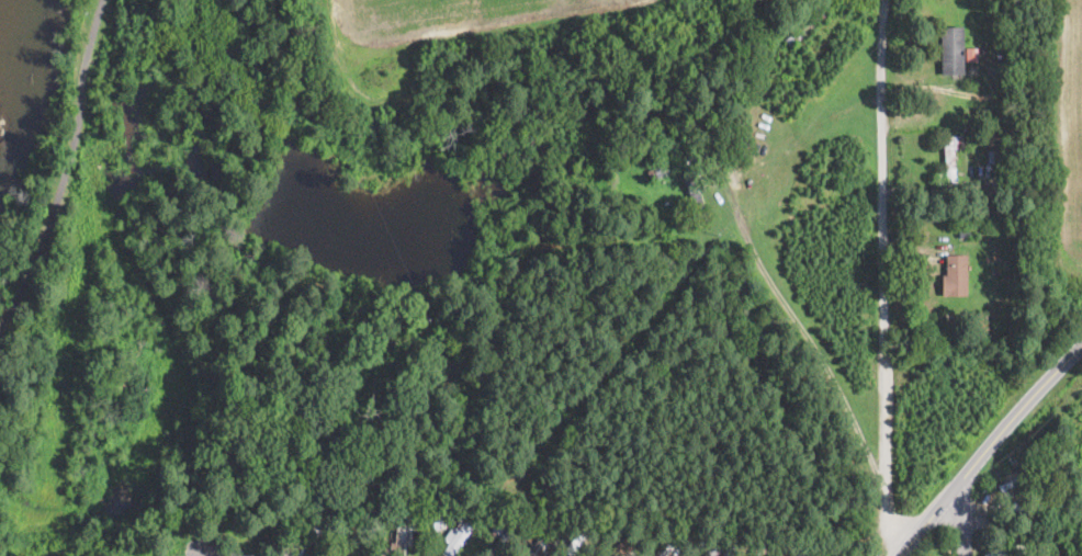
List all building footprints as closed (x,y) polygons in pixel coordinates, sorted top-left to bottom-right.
[(948,76),(942,76),(940,27),(963,27),(965,75),(948,76)] [(978,63),(967,63),(967,49),(979,48),(980,63),(978,63)] [(992,116),(992,121),(976,121),(976,109),(992,109),(992,116)] [(957,183),(947,183),(944,137),(963,135),(963,148),(955,149),(957,183)] [(652,149),(642,156),(635,146),(644,139),(647,138),(654,148),(652,149)] [(993,164),(989,164),(989,151),(1003,151),(1004,164),(993,164)] [(667,175),(661,179),(660,178),(652,181),(647,172),(653,169),(653,168),(662,163),(667,175)] [(710,223),(701,226),(683,175),(688,173),(692,172),(710,223)] [(976,245),(976,248),(967,248),(967,246),(967,239),(976,240),(976,245)] [(947,297),(943,297),(943,275),(946,275),(946,257),(968,256),(968,296),(947,297)] [(1007,295),(1006,295),(1005,282),(1019,281),(1021,293),(1007,295)] [(1075,455),(1081,474),(1081,477),(1078,479),(1069,457),(1075,455)] [(1005,499),(1004,489),(1015,489),(1015,498),(1005,499)] [(314,544),(312,547),(304,543),(325,508),(328,503),(336,508),(314,544)] [(469,509),(461,521),(455,517),(463,506),(469,509)] [(406,546),(405,555),(395,555),(396,549),(392,549),(392,545),(392,543),(396,544),(401,510),(410,511),(409,517),(417,518),(415,531),(408,530),(407,532),(412,532),(410,546),(406,546)] [(440,529),(440,531),(430,527),(433,513),(443,517),(440,529)] [(477,522),(452,555),(445,555),(442,554),(450,542),(446,538),(453,526),(458,530),(469,515),(477,522)] [(1079,526),(1081,523),(1081,540),(1063,525),(1069,519),(1079,526)] [(519,526),(504,555),(492,555),(510,521),(519,526)] [(559,529),(538,555),(527,555),(552,524),(559,529)] [(588,537),(575,555),(563,555),(579,531),(588,537)] [(634,541),(621,555),(609,555),(627,535),(634,541)] [(678,544),(668,555),(655,555),(670,537),(678,544)] [(722,545),(716,555),(705,555),(714,541),(722,545)] [(768,546),(762,555),(751,555),(760,542),(768,546)] [(856,548),(851,555),(840,555),(845,548),(848,544),(856,548)]
